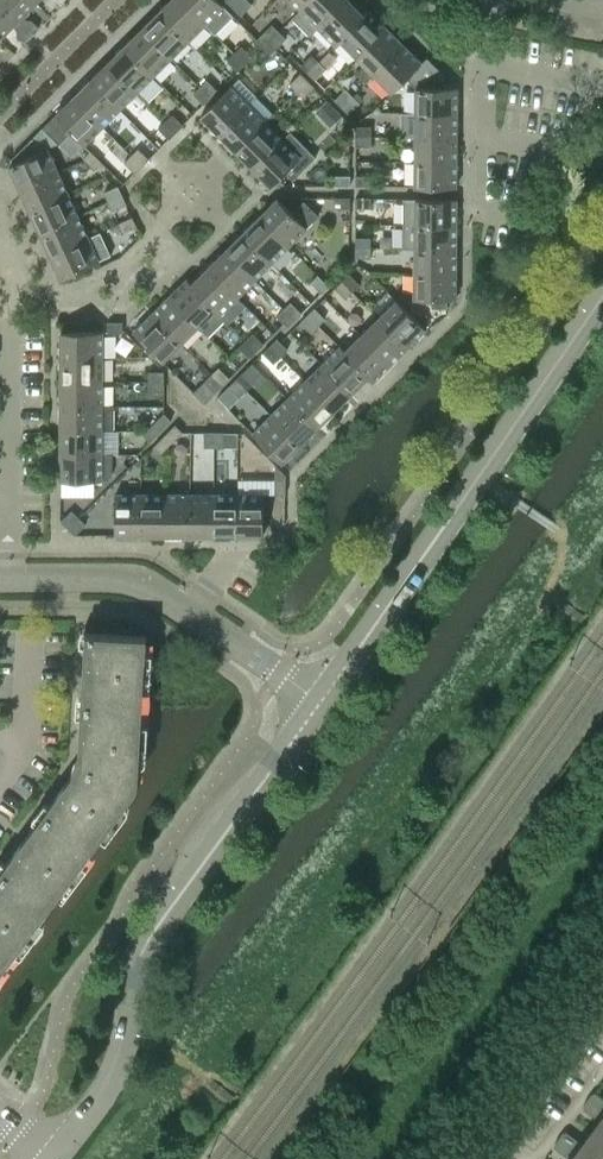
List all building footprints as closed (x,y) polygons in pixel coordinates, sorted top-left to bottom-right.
[(31,34),(38,27),(31,20),(27,19),(23,16),(36,2),(34,0),(0,0),(0,3),(31,34)] [(205,24),(181,0),(170,0),(159,12),(188,41),(205,24)] [(205,24),(215,34),(233,16),(217,0),(181,0),(205,24)] [(234,8),(242,0),(228,0),(227,1),(234,8)] [(241,15),(252,4),(247,0),(242,0),(234,8),(241,15)] [(309,0),(291,0),(300,9),(309,0)] [(317,26),(344,0),(309,0),(300,9),(292,18),(310,36),(318,27),(317,26)] [(317,26),(318,27),(335,45),(340,40),(339,39),(364,15),(363,14),(349,0),(344,0),(317,26)] [(31,34),(0,3),(0,38),(13,26),(16,30),(17,34),(24,41),(31,34)] [(356,56),(386,27),(368,9),(363,14),(364,15),(339,39),(340,40),(356,56)] [(171,58),(188,41),(159,12),(141,29),(171,58)] [(268,42),(278,32),(271,25),(261,35),(268,42)] [(366,81),(374,74),(403,45),(386,27),(356,56),(364,64),(356,72),(366,81)] [(153,75),(171,58),(141,29),(124,46),(153,75)] [(275,49),(276,49),(286,39),(278,32),(268,42),(275,49)] [(275,49),(268,42),(261,35),(255,41),(269,55),(275,49)] [(403,45),(374,74),(392,92),(406,77),(421,63),(403,45)] [(136,92),(153,75),(124,46),(107,63),(136,92)] [(245,64),(252,57),(241,46),(234,53),(245,64)] [(245,64),(234,53),(227,60),(238,71),(245,64)] [(300,65),(302,67),(307,72),(318,62),(311,55),(300,65)] [(415,113),(457,113),(457,87),(444,87),(444,75),(426,57),(421,63),(406,77),(415,87),(415,113)] [(307,72),(314,79),(325,69),(318,62),(307,72)] [(119,109),(136,92),(107,63),(90,80),(119,109)] [(296,91),(307,80),(300,73),(289,84),(296,91)] [(200,116),(219,134),(256,96),(238,78),(200,116)] [(73,97),(102,127),(119,109),(90,80),(73,97)] [(200,87),(210,98),(218,91),(207,80),(200,87)] [(307,80),(296,91),(303,97),(314,87),(307,80)] [(210,98),(200,87),(193,94),(203,105),(210,98)] [(341,106),(352,96),(345,89),(334,99),(341,106)] [(236,151),(265,122),(273,113),(256,96),(219,134),(236,151)] [(359,103),(352,96),(341,106),(348,113),(359,103)] [(84,145),(102,127),(73,97),(55,115),(71,132),(84,145)] [(457,113),(415,113),(415,137),(456,137),(457,113)] [(165,121),(176,132),(183,125),(172,114),(165,121)] [(42,128),(49,135),(59,144),(71,132),(55,115),(42,128)] [(176,132),(165,121),(158,128),(169,139),(176,132)] [(253,168),(282,139),(265,122),(236,151),(253,168)] [(356,136),(371,136),(371,126),(356,126),(356,136)] [(44,149),(40,145),(49,135),(42,128),(12,158),(14,163),(9,165),(20,189),(58,171),(47,148),(44,149)] [(356,136),(356,146),(371,146),(371,136),(356,136)] [(456,137),(415,137),(415,161),(456,161),(456,137)] [(282,139),(253,168),(271,186),(300,157),(282,139)] [(138,148),(131,155),(142,166),(149,159),(138,148)] [(94,170),(102,162),(91,152),(84,159),(94,170)] [(124,162),(134,173),(142,166),(131,155),(124,162)] [(456,161),(415,161),(415,187),(456,187),(456,161)] [(30,211),(68,193),(58,171),(20,189),(30,211)] [(350,186),(350,176),(335,175),(335,186),(350,186)] [(355,186),(370,186),(370,176),(355,176),(355,186)] [(104,192),(108,201),(122,195),(118,186),(104,192)] [(41,233),(78,215),(68,193),(30,211),(41,233)] [(126,204),(123,198),(122,195),(108,201),(112,210),(126,204)] [(318,215),(301,198),(289,210),(277,198),(259,216),(288,245),(318,215)] [(350,198),(334,198),(334,208),(349,208),(350,198)] [(370,208),(370,198),(355,198),(355,208),(370,208)] [(456,225),(456,199),(403,198),(403,224),(456,225)] [(51,255),(88,237),(78,215),(41,233),(51,255)] [(259,216),(242,233),(271,262),(288,245),(259,216)] [(123,234),(123,232),(136,226),(132,217),(113,226),(118,237),(123,234)] [(415,248),(456,249),(456,225),(403,224),(403,248),(415,248)] [(242,233),(225,250),(254,280),(271,262),(242,233)] [(88,237),(51,255),(61,278),(99,261),(88,237)] [(355,247),(370,248),(370,238),(355,238),(355,247)] [(370,257),(370,248),(355,247),(355,257),(370,257)] [(456,249),(415,248),(414,272),(456,273),(456,249)] [(225,250),(208,267),(237,297),(237,296),(254,280),(225,250)] [(246,305),(237,296),(237,297),(208,267),(192,283),(191,284),(215,309),(214,310),(219,315),(220,314),(224,318),(224,319),(228,323),(246,305)] [(456,273),(414,272),(414,298),(431,299),(431,308),(446,308),(446,298),(456,299),(456,273)] [(359,284),(349,273),(342,280),(352,291),(359,284)] [(311,281),(322,292),(329,285),(318,274),(311,281)] [(215,309),(191,284),(192,283),(187,278),(169,296),(198,326),(198,325),(208,335),(224,319),(224,318),(220,314),(219,315),(214,310),(215,309)] [(345,298),(352,291),(342,280),(335,287),(345,298)] [(169,296),(151,314),(180,343),(198,326),(169,296)] [(378,318),(407,347),(426,329),(397,299),(378,318)] [(294,319),(301,312),(291,302),(283,309),(294,319)] [(325,318),(314,307),(307,314),(317,325),(325,318)] [(287,327),(294,319),(283,309),(276,316),(287,327)] [(133,332),(162,361),(180,343),(151,314),(133,332)] [(310,332),(317,325),(307,314),(300,321),(310,332)] [(361,335),(390,364),(407,347),(378,318),(361,335)] [(122,322),(107,322),(107,332),(122,332),(122,322)] [(61,357),(102,357),(102,332),(61,331),(61,357)] [(253,333),(246,340),(256,351),(263,344),(253,333)] [(390,364),(361,335),(345,351),(344,352),(368,376),(367,377),(372,382),(390,364)] [(270,346),(281,356),(288,350),(277,339),(270,346)] [(256,351),(246,340),(239,347),(249,358),(256,351)] [(270,346),(263,352),(274,363),(281,356),(270,346)] [(351,393),(367,377),(368,376),(344,352),(345,351),(340,346),(322,364),(351,393)] [(102,357),(61,357),(61,381),(102,382),(102,357)] [(305,381),(334,410),(351,393),(322,364),(305,381)] [(222,385),(229,378),(218,367),(211,374),(222,385)] [(149,382),(153,382),(164,382),(164,372),(149,372),(149,382)] [(235,380),(246,390),(253,384),(243,373),(235,380)] [(222,385),(211,374),(204,381),(215,392),(222,385)] [(235,380),(228,387),(239,398),(246,390),(235,380)] [(102,382),(61,381),(61,406),(102,406),(102,405),(102,382)] [(288,398),(317,427),(334,410),(305,381),(288,398)] [(164,382),(153,382),(149,382),(149,392),(164,392),(164,382)] [(271,415),(300,444),(317,427),(288,398),(271,415)] [(102,429),(114,429),(114,405),(102,405),(102,406),(61,406),(61,430),(102,430),(102,429)] [(160,431),(171,420),(164,413),(153,424),(160,431)] [(252,433),(281,462),(300,444),(271,415),(252,433)] [(150,442),(160,431),(153,424),(143,434),(150,442)] [(164,435),(171,442),(182,432),(175,425),(164,435)] [(102,430),(61,430),(60,454),(102,454),(102,430)] [(214,447),(214,432),(204,432),(204,447),(214,447)] [(214,432),(214,447),(224,447),(224,432),(214,432)] [(161,453),(165,449),(171,442),(164,435),(154,446),(161,453)] [(102,454),(60,454),(60,480),(102,480),(102,454)] [(275,494),(285,495),(286,479),(275,479),(275,494)] [(141,535),(141,494),(115,494),(115,535),(141,535)] [(165,535),(165,494),(141,494),(141,535),(165,535)] [(189,535),(189,494),(165,494),(165,535),(189,535)] [(213,535),(213,494),(189,494),(189,535),(213,535)] [(238,535),(238,494),(213,494),(213,535),(238,535)] [(238,494),(238,535),(263,535),(263,494),(238,494)] [(68,528),(78,517),(71,510),(60,521),(68,528)] [(78,517),(68,528),(75,535),(85,524),(78,517)] [(20,946),(18,945),(33,924),(35,925),(62,889),(60,888),(76,867),(78,868),(105,831),(103,829),(131,793),(132,790),(134,787),(135,784),(136,780),(136,777),(139,731),(141,731),(143,707),(143,697),(144,686),(141,686),(143,658),(145,658),(146,636),(103,634),(87,633),(86,633),(80,742),(79,756),(85,757),(85,767),(78,775),(74,772),(65,783),(0,871),(0,973),(20,946)] [(596,1105),(602,1097),(595,1092),(590,1094),(587,1098),(596,1105)] [(590,1113),(596,1105),(587,1098),(583,1103),(583,1108),(590,1113)] [(590,1113),(597,1119),(602,1117),(602,1116),(602,1110),(596,1105),(590,1113)] [(602,1141),(602,1124),(595,1135),(602,1141)] [(567,1144),(573,1136),(566,1131),(561,1133),(558,1137),(567,1144)] [(595,1135),(580,1154),(587,1158),(602,1158),(602,1141),(595,1135)] [(573,1136),(567,1144),(577,1151),(580,1147),(580,1142),(573,1136)] [(561,1152),(567,1144),(558,1137),(554,1142),(554,1147),(561,1152)] [(567,1144),(561,1152),(568,1158),(573,1156),(577,1151),(567,1144)]
